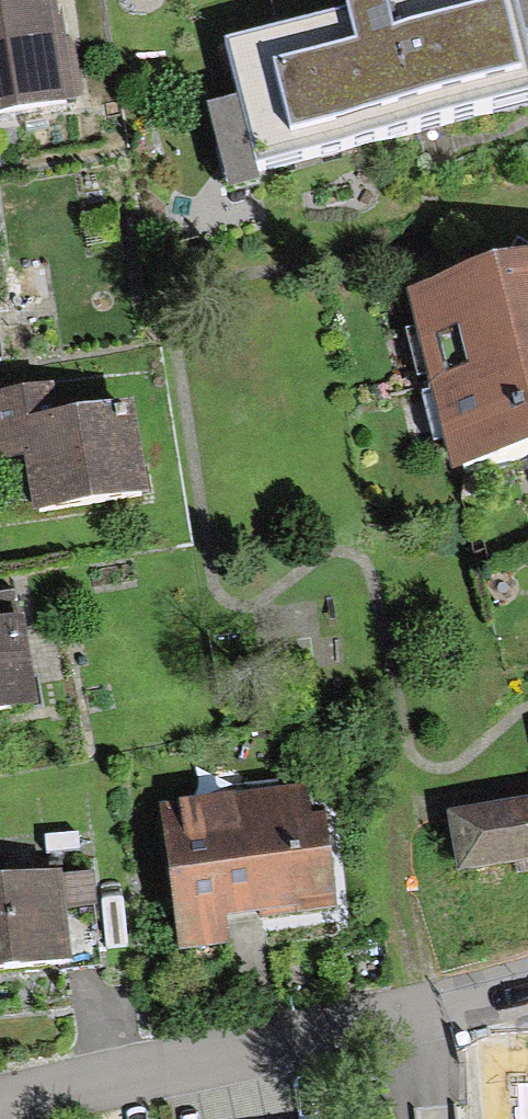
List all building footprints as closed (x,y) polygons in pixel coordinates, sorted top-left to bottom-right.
[(77,108),(76,100),(82,99),(72,39),(64,40),(57,0),(0,0),(0,120),(77,108)] [(224,46),(238,102),(256,172),(527,104),(527,59),(524,43),(514,0),(409,0),(363,11),(224,46)] [(524,43),(527,42),(527,0),(514,0),(524,43)] [(256,172),(238,102),(207,110),(229,196),(260,188),(256,172)] [(407,298),(452,473),(527,453),(527,267),(407,298)] [(23,462),(32,519),(149,501),(134,408),(61,419),(56,387),(0,396),(0,465),(23,462)] [(0,623),(0,717),(39,710),(23,620),(0,623)] [(321,785),(159,807),(179,955),(231,948),(227,923),(257,919),(258,924),(338,913),(321,785)] [(447,816),(457,878),(527,866),(527,803),(447,816)] [(20,881),(17,852),(0,854),(0,883),(20,881)] [(0,883),(0,977),(68,971),(63,912),(96,909),(94,878),(63,881),(63,878),(20,881),(0,883)] [(470,1096),(471,1118),(502,1118),(501,1094),(470,1096)]
